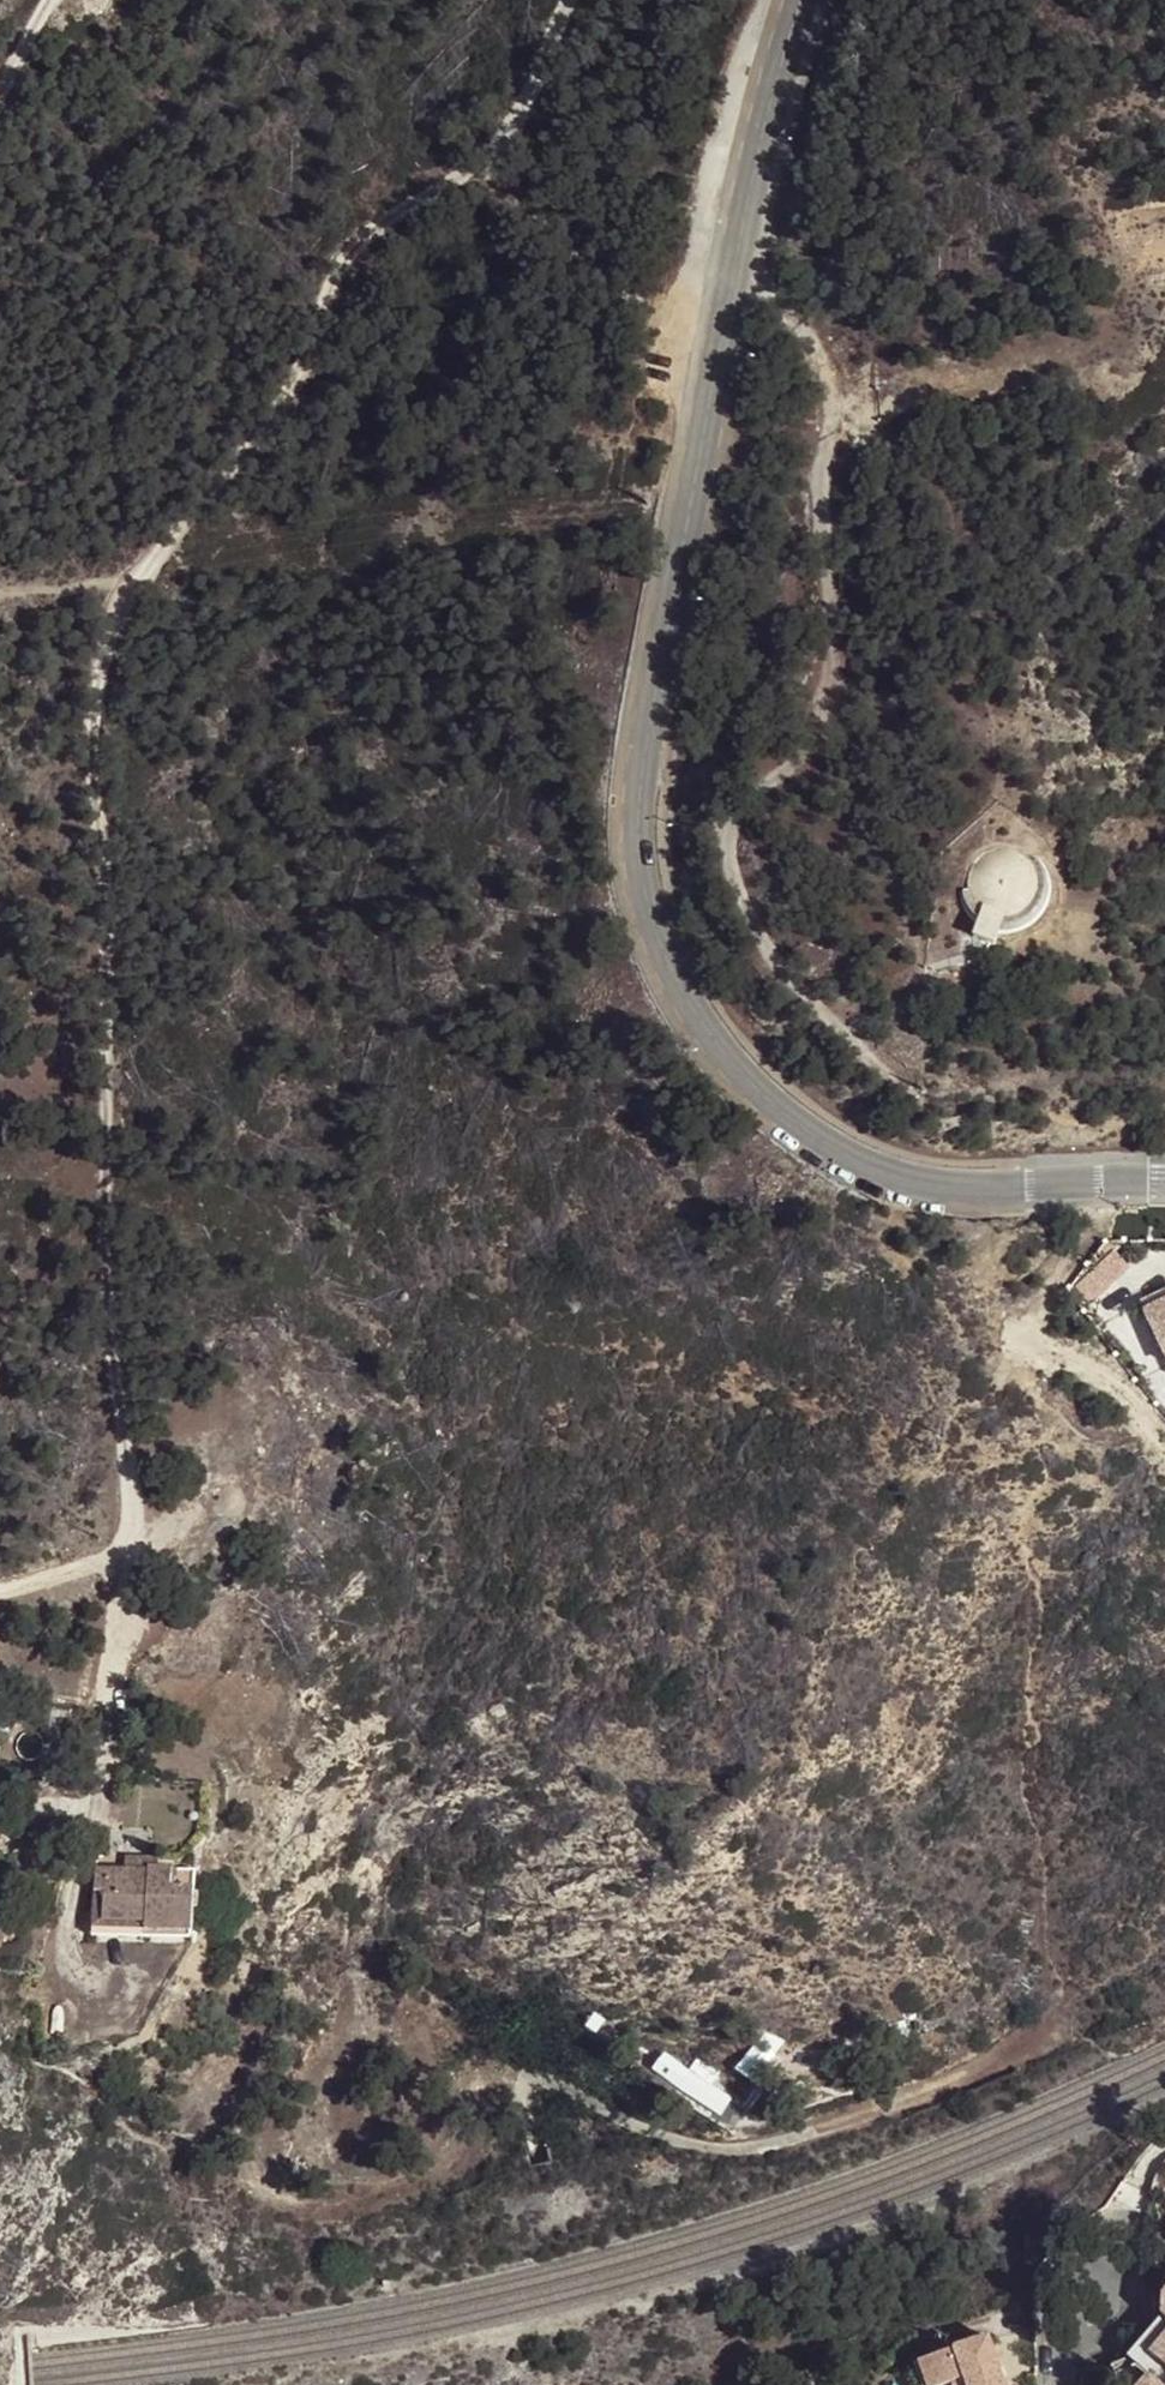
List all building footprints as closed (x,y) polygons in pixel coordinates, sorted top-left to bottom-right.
[(994,945),(1000,928),(1007,928),(1012,928),(1018,927),(1023,925),(1027,922),(1031,919),(1035,916),(1039,912),(1041,907),(1043,903),(1045,897),(1047,893),(1047,887),(1046,882),(1045,877),(1044,872),(1041,867),(1039,863),(1036,858),(1032,855),(1027,852),(1023,849),(1018,847),(1013,846),(1008,845),(1003,845),(998,846),(992,847),(987,849),(983,852),(978,854),(975,858),(971,862),(968,867),(966,872),(965,876),(963,882),(963,886),(964,892),(964,897),(966,902),(968,907),(971,911),(974,915),(980,920),(974,937),(994,945)] [(1129,1266),(1114,1250),(1076,1284),(1091,1301),(1129,1266)] [(1144,1311),(1164,1354),(1164,1301),(1144,1311)] [(149,1868),(156,1868),(156,1858),(126,1857),(125,1870),(148,1871),(149,1868)] [(145,1932),(193,1934),(195,1889),(172,1889),(173,1869),(156,1868),(149,1868),(148,1871),(125,1870),(96,1869),(95,1891),(105,1891),(103,1921),(145,1924),(145,1932)] [(195,1870),(173,1869),(172,1889),(195,1889),(195,1870)] [(105,1891),(95,1891),(93,1929),(145,1932),(145,1924),(103,1921),(105,1891)] [(757,2043),(738,2070),(750,2078),(768,2052),(757,2043)] [(656,2071),(715,2113),(726,2098),(708,2086),(688,2073),(666,2057),(656,2071)] [(697,2060),(688,2073),(708,2086),(717,2074),(697,2060)] [(1164,2361),(1164,2325),(1147,2345),(1164,2361)] [(926,2384),(945,2384),(964,2378),(966,2384),(1005,2384),(988,2337),(918,2362),(926,2384)] [(918,2362),(913,2363),(920,2384),(926,2384),(918,2362)] [(1149,2371),(1136,2384),(1164,2384),(1149,2371)]
